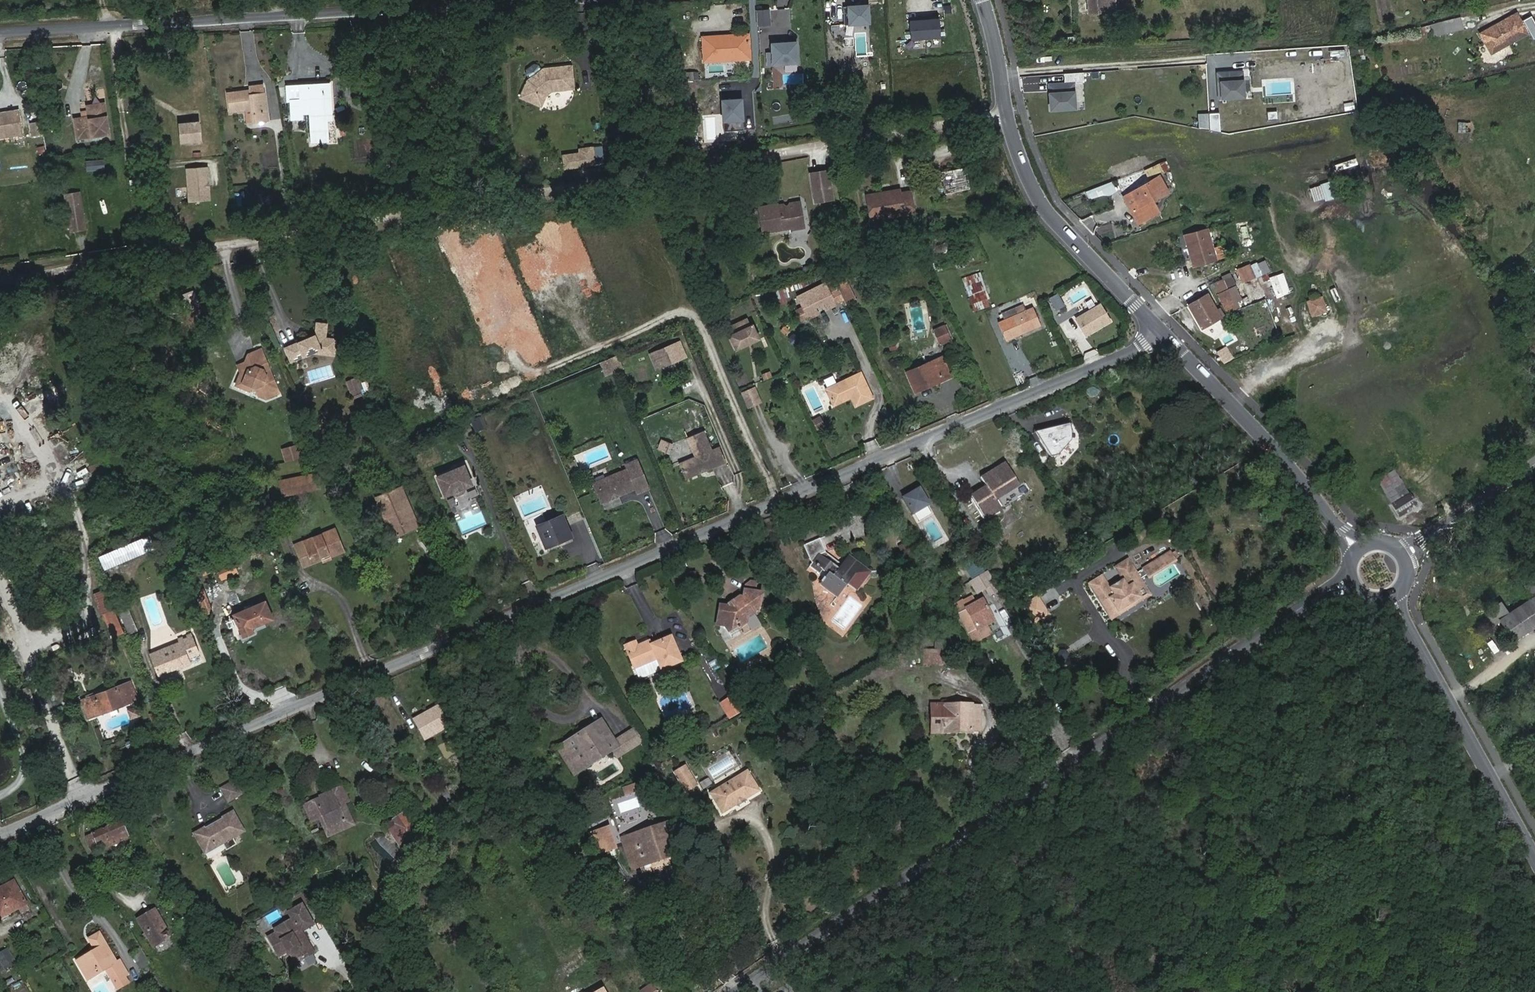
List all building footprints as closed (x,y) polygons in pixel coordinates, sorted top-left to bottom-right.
[(1085,16),(1112,13),(1111,0),(1084,0),(1085,16)] [(865,4),(840,6),(842,25),(867,23),(865,4)] [(1516,13),(1482,32),(1487,41),(1491,39),(1495,48),(1526,31),(1516,13)] [(938,17),(909,19),(910,38),(940,35),(938,17)] [(1432,32),(1433,37),(1462,30),(1460,19),(1430,26),(1432,32)] [(704,41),(703,36),(692,37),(694,60),(739,58),(737,34),(720,35),(720,40),(704,41)] [(1491,39),(1487,41),(1487,59),(1495,48),(1491,39)] [(795,42),(768,43),(770,68),(797,66),(795,42)] [(551,90),(573,88),(570,65),(542,68),(526,80),(519,96),(541,106),(545,94),(551,90)] [(1240,70),(1218,72),(1220,96),(1242,95),(1240,70)] [(788,79),(778,80),(779,105),(790,105),(788,79)] [(1074,81),(1045,84),(1048,113),(1077,109),(1074,81)] [(243,91),(223,94),(226,112),(247,110),(250,126),(263,123),(258,84),(242,86),(243,91)] [(305,113),(306,123),(307,140),(320,140),(319,119),(326,118),(327,118),(326,112),(324,85),(282,88),(283,103),(287,102),(288,120),(298,119),(298,114),(305,113)] [(689,99),(675,102),(679,118),(692,115),(689,99)] [(740,99),(718,101),(721,124),(743,122),(740,99)] [(1352,101),(1342,103),(1343,111),(1353,110),(1352,101)] [(81,124),(80,120),(72,121),(76,142),(107,137),(102,105),(85,108),(87,119),(87,123),(81,124)] [(20,133),(16,109),(0,111),(0,136),(20,133)] [(1210,128),(1219,128),(1218,112),(1209,112),(1210,128)] [(37,132),(34,114),(24,115),(26,134),(37,132)] [(196,120),(176,123),(178,143),(198,140),(196,120)] [(694,127),(684,129),(689,150),(698,148),(694,127)] [(595,165),(592,146),(580,148),(581,154),(565,156),(566,168),(595,165)] [(87,171),(106,168),(105,158),(86,160),(87,171)] [(1158,162),(1161,171),(1168,169),(1166,160),(1158,162)] [(1155,164),(1139,170),(1142,178),(1158,172),(1155,164)] [(208,166),(185,167),(187,199),(209,199),(208,166)] [(963,167),(942,171),(944,190),(967,187),(963,167)] [(828,170),(811,173),(816,200),(834,197),(828,170)] [(1152,178),(1126,193),(1135,208),(1126,213),(1131,223),(1151,212),(1146,201),(1160,192),(1152,178)] [(131,190),(138,189),(136,179),(129,180),(131,190)] [(1112,194),(1108,182),(1081,192),(1084,200),(1098,196),(1106,196),(1112,194)] [(1307,188),(1311,201),(1323,198),(1318,185),(1307,188)] [(869,221),(900,215),(902,215),(903,218),(914,216),(908,189),(897,192),(896,188),(864,194),(869,221)] [(1135,208),(1126,193),(1117,198),(1126,213),(1135,208)] [(76,195),(63,197),(66,214),(67,225),(71,225),(80,223),(76,195)] [(594,203),(582,206),(585,217),(597,214),(594,203)] [(776,204),(759,208),(763,232),(793,227),(794,225),(803,223),(799,204),(783,207),(781,210),(778,210),(776,204)] [(1185,243),(1207,234),(1205,228),(1183,233),(1185,243)] [(1213,261),(1207,234),(1185,243),(1190,266),(1213,261)] [(971,249),(960,254),(965,265),(976,260),(971,249)] [(1259,274),(1268,272),(1264,260),(1256,262),(1259,274)] [(1245,267),(1231,273),(1239,288),(1256,279),(1251,268),(1246,270),(1245,267)] [(977,269),(960,274),(973,310),(988,305),(986,298),(988,298),(977,269)] [(1273,297),(1289,293),(1283,272),(1267,276),(1273,297)] [(1030,298),(1042,291),(1034,277),(1022,284),(1030,298)] [(1227,280),(1219,284),(1224,293),(1216,298),(1224,314),(1236,307),(1234,303),(1238,301),(1227,280)] [(824,283),(797,297),(802,307),(807,317),(808,318),(818,313),(814,306),(823,302),(822,299),(830,295),(824,283)] [(1224,293),(1219,284),(1210,289),(1216,298),(1224,293)] [(1057,291),(1052,295),(1058,305),(1063,301),(1057,291)] [(1187,306),(1200,328),(1222,315),(1217,307),(1214,309),(1205,295),(1187,306)] [(1320,295),(1304,300),(1309,317),(1326,312),(1320,295)] [(1099,303),(1075,317),(1085,334),(1108,321),(1099,303)] [(1018,312),(996,322),(1004,340),(1041,322),(1033,304),(1026,308),(1024,304),(1016,308),(1018,312)] [(794,311),(799,321),(807,317),(802,307),(794,311)] [(760,339),(754,326),(752,326),(749,319),(736,325),(740,332),(733,334),(731,335),(737,349),(760,339)] [(947,323),(934,328),(941,345),(954,341),(947,323)] [(290,365),(312,356),(322,351),(336,352),(337,341),(326,340),(328,325),(316,324),(315,335),(284,348),(290,365)] [(740,332),(736,325),(730,327),(733,334),(740,332)] [(678,341),(671,344),(678,358),(685,355),(678,341)] [(671,344),(656,351),(662,365),(678,358),(671,344)] [(247,369),(239,372),(232,387),(247,393),(255,391),(257,398),(264,400),(279,394),(274,381),(271,380),(268,378),(269,375),(270,373),(267,371),(265,370),(266,367),(267,365),(261,351),(247,357),(244,362),(247,369)] [(656,351),(649,354),(655,368),(662,365),(656,351)] [(934,380),(935,383),(952,375),(943,354),(906,371),(915,389),(934,380)] [(618,356),(609,360),(615,374),(624,371),(618,356)] [(609,360),(599,364),(605,378),(615,374),(609,360)] [(244,362),(236,365),(239,372),(247,369),(244,362)] [(764,380),(774,377),(771,370),(762,373),(764,380)] [(635,372),(626,374),(628,383),(637,381),(635,372)] [(874,398),(862,372),(828,387),(835,403),(854,395),(858,405),(874,398)] [(357,379),(349,383),(355,395),(363,392),(357,379)] [(916,392),(935,383),(934,380),(915,389),(916,392)] [(761,400),(755,386),(744,391),(749,405),(761,400)] [(840,413),(858,405),(854,395),(835,403),(840,413)] [(477,432),(489,426),(483,414),(471,420),(477,432)] [(824,424),(820,415),(814,418),(818,427),(824,424)] [(1057,427),(1038,431),(1040,440),(1051,458),(1057,456),(1072,442),(1072,425),(1062,426),(1063,429),(1058,430),(1057,427)] [(688,479),(726,463),(719,446),(711,449),(704,431),(686,438),(693,456),(680,461),(688,479)] [(672,444),(660,439),(655,448),(667,453),(672,444)] [(287,449),(291,460),(302,457),(298,446),(287,449)] [(287,449),(282,451),(285,462),(291,460),(287,449)] [(196,455),(188,460),(195,473),(204,468),(196,455)] [(572,455),(566,458),(569,466),(575,463),(572,455)] [(87,471),(88,477),(98,474),(93,456),(80,460),(83,472),(87,471)] [(626,468),(592,482),(600,502),(635,487),(637,492),(647,487),(635,459),(624,464),(626,468)] [(986,486),(971,496),(984,520),(1000,510),(995,500),(1017,485),(1005,464),(982,478),(986,486)] [(463,465),(434,476),(442,498),(471,486),(463,465)] [(1446,495),(1453,491),(1442,473),(1436,476),(1446,495)] [(308,478),(311,493),(325,491),(322,476),(308,478)] [(286,497),(311,493),(308,478),(283,481),(286,497)] [(401,488),(396,489),(407,515),(402,517),(404,522),(407,520),(408,523),(410,522),(413,528),(416,527),(401,488)] [(407,515),(396,489),(376,497),(391,536),(413,528),(410,522),(408,523),(407,520),(404,522),(402,517),(407,515)] [(929,506),(920,489),(903,499),(912,515),(929,506)] [(1391,506),(1398,517),(1416,507),(1410,495),(1391,506)] [(1391,507),(1384,511),(1394,529),(1402,525),(1391,507)] [(1422,509),(1401,519),(1405,526),(1426,516),(1422,509)] [(563,516),(537,528),(546,549),(559,544),(558,541),(563,539),(564,542),(572,538),(563,516)] [(336,528),(304,542),(311,560),(328,553),(331,558),(346,552),(336,528)] [(805,565),(817,574),(820,570),(825,573),(819,581),(836,595),(845,582),(853,589),(866,570),(846,555),(836,568),(822,558),(824,554),(819,552),(814,539),(802,544),(809,560),(805,565)] [(311,560),(304,542),(296,545),(305,569),(331,558),(328,553),(311,560)] [(140,555),(135,544),(98,559),(104,570),(140,555)] [(1172,555),(1171,554),(1163,558),(1167,563),(1174,559),(1177,563),(1180,561),(1175,553),(1172,555)] [(1150,580),(1177,563),(1174,559),(1167,563),(1163,558),(1144,570),(1150,580)] [(976,580),(984,576),(974,561),(966,566),(975,581),(976,580)] [(1090,587),(1107,615),(1116,610),(1119,615),(1143,600),(1140,595),(1148,590),(1130,561),(1116,570),(1124,583),(1121,585),(1115,589),(1111,591),(1103,578),(1090,587)] [(219,568),(221,578),(231,576),(229,566),(219,568)] [(988,573),(984,576),(991,588),(996,585),(988,573)] [(991,588),(984,576),(976,580),(984,592),(991,588)] [(984,592),(976,580),(975,581),(973,583),(980,595),(984,592)] [(1509,615),(1501,604),(1486,614),(1494,625),(1500,621),(1514,642),(1534,628),(1534,581),(1525,588),(1532,599),(1509,615)] [(743,593),(754,595),(756,585),(749,583),(744,586),(743,593)] [(94,593),(112,637),(126,632),(107,587),(94,593)] [(1107,615),(1112,623),(1153,598),(1148,590),(1140,595),(1143,600),(1119,615),(1116,610),(1107,615)] [(742,604),(732,604),(728,607),(727,610),(719,609),(715,628),(724,629),(728,634),(736,629),(737,631),(745,625),(745,623),(751,618),(752,617),(753,610),(757,611),(759,596),(754,595),(743,593),(742,600),(742,604)] [(232,611),(240,632),(237,633),(240,640),(257,633),(256,632),(261,631),(261,629),(267,626),(266,621),(271,618),(264,599),(232,611)] [(985,622),(992,618),(983,602),(976,605),(972,599),(962,604),(962,603),(955,607),(975,642),(992,633),(988,627),(985,622)] [(118,608),(130,636),(137,633),(126,605),(118,608)] [(584,605),(575,610),(581,622),(590,618),(584,605)] [(985,622),(988,627),(995,623),(992,618),(985,622)] [(198,655),(190,636),(179,640),(180,644),(151,655),(160,677),(190,665),(187,659),(198,655)] [(668,637),(650,646),(647,641),(647,640),(636,646),(634,643),(623,648),(636,672),(657,661),(662,669),(681,660),(668,637)] [(1064,640),(1059,643),(1067,654),(1071,652),(1064,640)] [(932,652),(932,665),(956,666),(955,652),(950,652),(950,642),(937,643),(937,652),(932,652)] [(932,652),(924,652),(924,665),(932,665),(932,652)] [(99,695),(83,701),(89,718),(105,711),(106,713),(137,700),(133,690),(137,689),(135,685),(132,686),(130,682),(116,688),(115,687),(99,693),(99,695)] [(744,713),(734,698),(719,707),(729,722),(744,713)] [(416,719),(427,740),(451,726),(440,706),(416,719)] [(969,711),(932,709),(931,730),(943,730),(943,736),(969,737),(969,711)] [(617,747),(600,719),(585,728),(587,731),(579,736),(577,733),(562,743),(575,765),(607,745),(610,751),(617,747)] [(286,733),(294,749),(302,746),(293,730),(286,733)] [(633,730),(616,741),(623,753),(641,743),(633,730)] [(573,774),(610,751),(607,745),(575,765),(562,743),(556,747),(573,774)] [(696,790),(685,770),(674,777),(685,796),(696,790)] [(746,774),(710,797),(723,819),(737,810),(738,812),(748,806),(747,804),(760,796),(746,774)] [(237,780),(222,788),(231,803),(245,794),(237,780)] [(307,805),(313,821),(322,817),(325,816),(331,829),(352,819),(343,798),(350,795),(346,786),(323,796),(325,801),(320,804),(318,801),(307,805)] [(446,803),(454,801),(450,789),(443,791),(446,803)] [(352,819),(331,829),(325,816),(322,817),(331,836),(358,824),(348,802),(352,800),(350,795),(343,798),(352,819)] [(207,827),(195,833),(207,855),(226,845),(229,850),(240,844),(236,839),(249,832),(236,810),(224,817),(225,818),(208,828),(207,827)] [(396,825),(387,830),(400,852),(417,842),(403,813),(393,819),(396,825)] [(384,824),(387,830),(396,825),(393,819),(384,824)] [(671,820),(621,837),(629,860),(667,847),(670,856),(682,852),(671,820)] [(87,835),(91,852),(96,853),(128,839),(120,822),(87,835)] [(597,827),(601,839),(609,837),(606,825),(597,827)] [(667,847),(629,860),(632,869),(670,856),(667,847)] [(101,860),(104,868),(114,864),(111,856),(101,860)] [(26,902),(13,881),(0,888),(0,917),(26,902)] [(138,915),(152,942),(167,933),(152,907),(138,915)] [(277,933),(268,937),(280,956),(288,952),(291,956),(299,951),(302,955),(313,948),(303,933),(301,934),(300,931),(312,924),(302,907),(289,914),(292,920),(275,929),(277,933)] [(115,981),(127,975),(130,973),(122,959),(120,961),(103,932),(93,937),(97,945),(99,949),(95,951),(79,960),(89,979),(108,968),(115,981)] [(476,942),(471,945),(489,973),(493,970),(476,942)] [(12,970),(4,955),(0,958),(0,976),(12,970)] [(130,982),(127,975),(115,981),(119,988),(130,982)] [(639,991),(653,991),(662,986),(658,980),(639,991)] [(603,991),(604,991),(605,991),(610,991),(606,984),(600,987),(603,991)]
